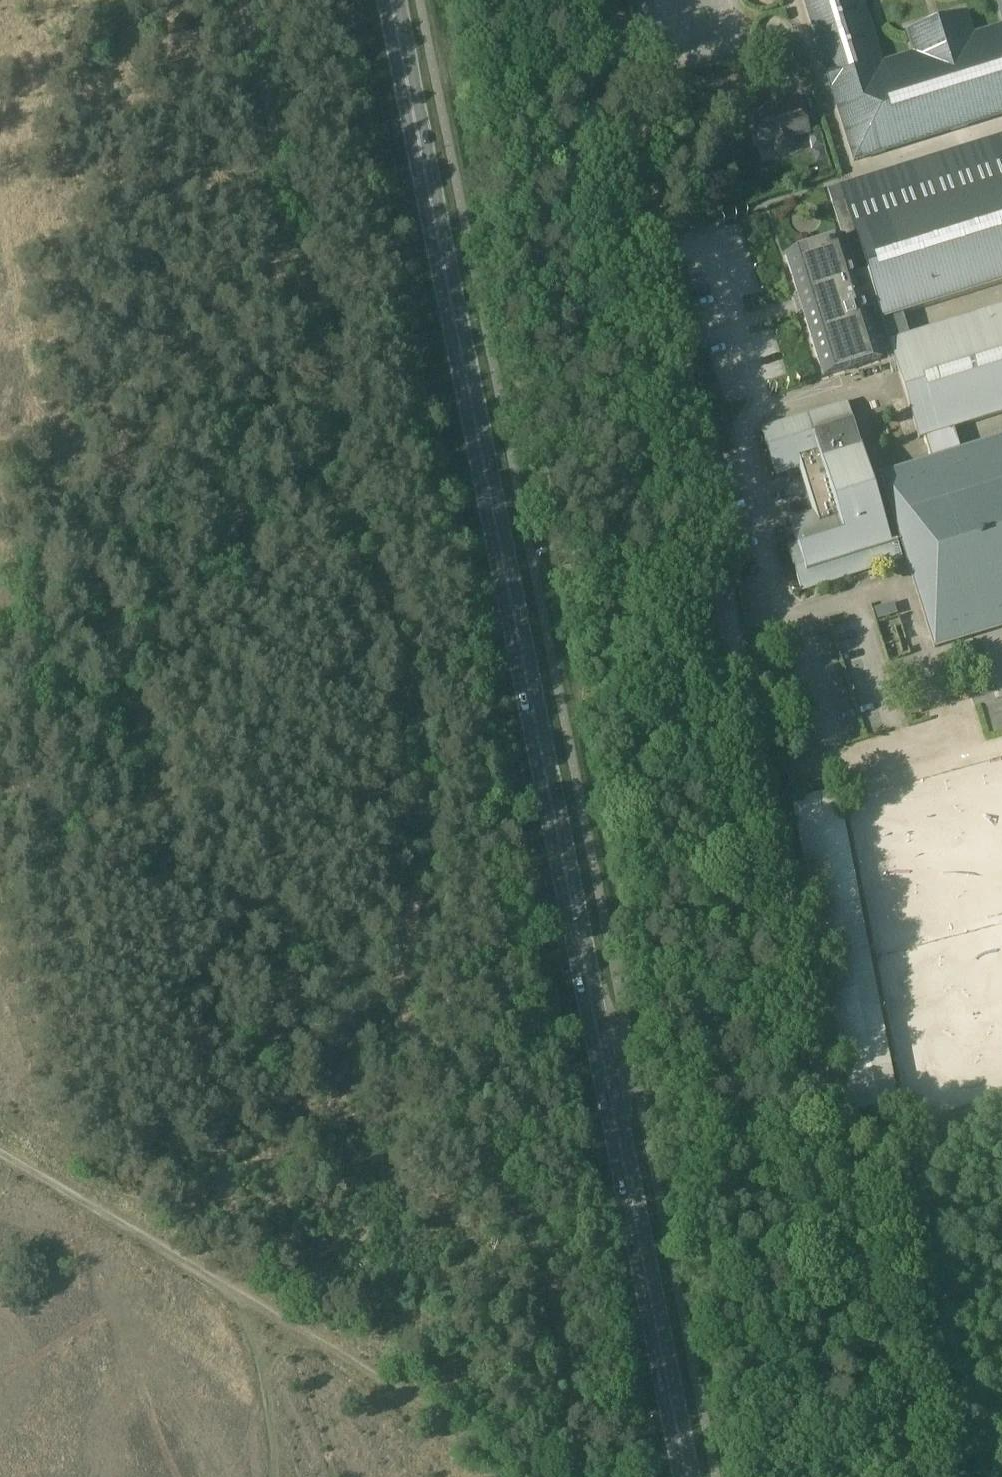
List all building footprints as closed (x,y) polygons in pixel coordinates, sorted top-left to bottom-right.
[(824,69),(823,69),(829,90),(831,89),(853,162),(1001,115),(1001,31),(970,41),(964,21),(912,37),(918,57),(879,69),(857,0),(803,0),(824,69)] [(808,134),(800,101),(750,114),(759,147),(772,144),(774,154),(794,149),(791,138),(808,134)] [(809,125),(832,119),(830,111),(807,117),(809,125)] [(840,187),(882,320),(902,314),(1001,283),(1001,136),(840,187)] [(840,187),(827,191),(842,239),(877,354),(878,354),(891,350),(889,343),(882,320),(840,187)] [(842,239),(785,257),(798,297),(800,297),(805,311),(802,312),(823,377),(879,360),(877,354),(842,239)] [(889,343),(891,350),(917,432),(916,432),(918,439),(923,437),(953,428),(1001,413),(1001,308),(908,337),(889,343)] [(902,314),(882,320),(889,343),(908,337),(902,314)] [(801,465),(816,514),(790,522),(798,547),(788,550),(800,588),(900,557),(891,527),(886,528),(848,406),(848,405),(763,432),(763,431),(762,431),(775,473),(801,465)] [(953,428),(923,437),(923,438),(930,461),(960,451),(953,428)] [(880,476),(881,480),(882,480),(933,644),(932,644),(934,648),(938,647),(1001,627),(1001,438),(960,451),(930,461),(884,475),(884,474),(880,476)] [(908,669),(930,660),(925,647),(903,655),(908,669)] [(911,681),(938,678),(936,664),(909,667),(911,681)] [(938,735),(945,757),(1001,741),(1001,699),(1001,698),(951,712),(956,730),(938,735)] [(828,795),(792,802),(812,911),(850,903),(828,795)] [(850,903),(812,911),(851,1114),(891,1106),(850,903)]
